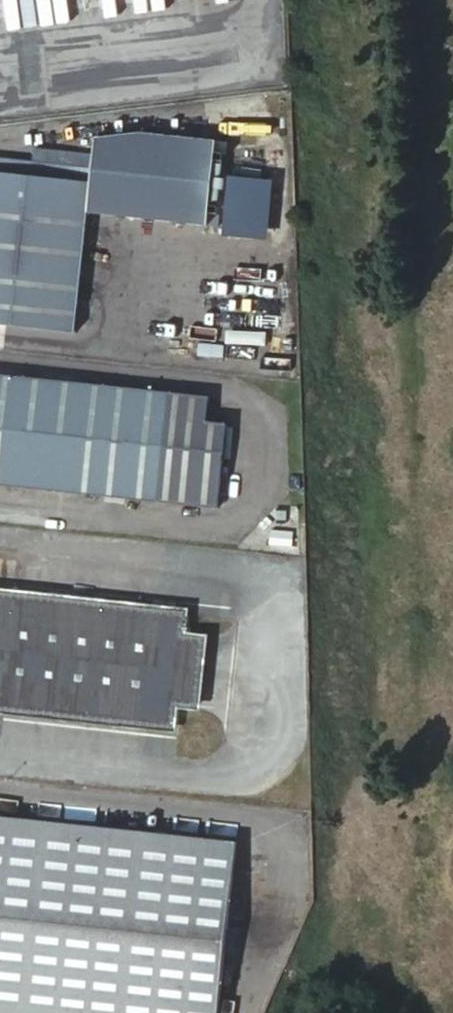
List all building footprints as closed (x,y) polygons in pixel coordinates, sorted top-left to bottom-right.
[(74,332),(87,212),(207,225),(216,142),(145,134),(95,140),(94,155),(92,170),(90,185),(37,179),(0,175),(0,324),(74,332)] [(41,149),(39,164),(37,179),(90,185),(92,170),(94,155),(41,149)] [(37,179),(39,164),(0,160),(0,175),(37,179)] [(271,237),(274,177),(230,174),(227,235),(271,237)] [(0,375),(0,486),(216,509),(225,423),(206,421),(208,396),(0,375)] [(0,587),(0,713),(20,715),(21,707),(178,723),(179,708),(187,632),(189,617),(32,601),(33,590),(0,587)] [(190,606),(33,590),(32,601),(189,617),(190,606)] [(204,633),(187,632),(179,708),(196,709),(204,633)] [(177,731),(178,723),(21,707),(20,715),(177,731)] [(231,841),(0,824),(0,1012),(217,1012),(231,841)]
